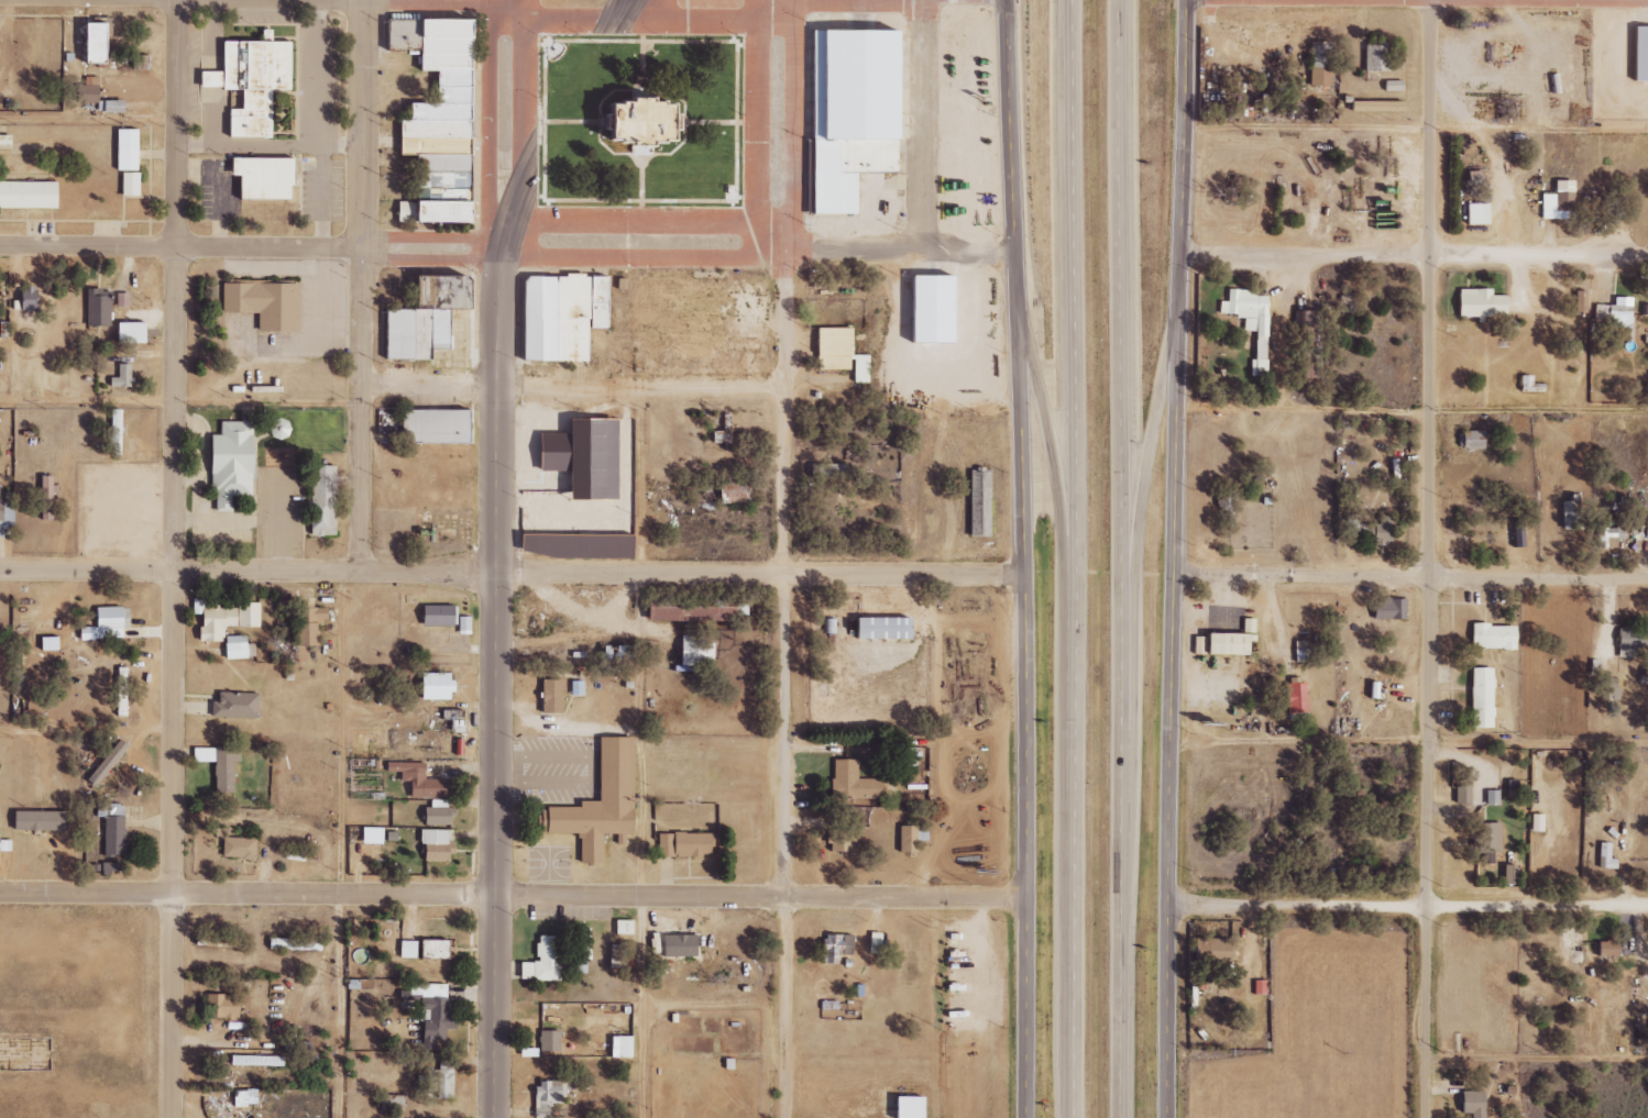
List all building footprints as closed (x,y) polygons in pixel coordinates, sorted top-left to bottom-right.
[(424,19),(467,18),(467,3),(458,3),(458,9),(454,9),(454,6),(424,6),(424,19)] [(382,51),(414,51),(414,70),(464,70),(464,20),(382,20),(382,51)] [(77,22),(77,64),(100,64),(99,49),(106,49),(106,35),(109,35),(109,21),(77,22)] [(1647,82),(1647,27),(1629,26),(1629,82),(1647,82)] [(823,38),(823,73),(845,73),(845,140),(821,140),(821,215),(867,215),(867,176),(907,176),(907,38),(823,38)] [(232,42),(231,74),(209,73),(209,91),(255,91),(254,112),(240,112),(240,142),(284,143),(284,96),(303,97),(303,43),(232,42)] [(1307,85),(1325,86),(1326,42),(1307,42),(1307,85)] [(1361,45),(1362,71),(1385,71),(1384,44),(1361,45)] [(95,77),(82,77),(82,85),(73,85),(73,103),(95,103),(95,77)] [(1396,81),(1382,81),(1382,92),(1396,91),(1396,81)] [(642,90),(642,95),(633,95),(633,99),(622,99),(622,132),(630,132),(630,134),(641,134),(641,139),(662,139),(662,134),(672,134),(672,132),(683,132),(683,98),(675,98),(675,95),(666,95),(666,90),(642,90)] [(119,101),(94,101),(95,113),(119,112),(119,101)] [(461,115),(460,102),(428,104),(429,117),(461,115)] [(463,119),(394,121),(395,152),(420,151),(420,152),(437,152),(437,140),(445,139),(445,154),(464,154),(463,119)] [(133,129),(112,129),(113,171),(133,171),(133,129)] [(411,187),(463,188),(464,155),(411,154),(411,187)] [(242,159),(243,178),(251,178),(251,201),(301,201),(301,159),(242,159)] [(118,195),(135,196),(135,173),(118,172),(118,195)] [(1539,194),(1538,219),(1562,220),(1562,213),(1570,213),(1571,181),(1551,180),(1551,194),(1539,194)] [(53,182),(0,182),(0,208),(52,209),(53,182)] [(459,200),(393,202),(394,224),(460,222),(459,200)] [(1462,225),(1486,224),(1486,203),(1461,204),(1462,225)] [(379,358),(425,360),(426,349),(444,350),(446,309),(461,310),(462,277),(407,275),(405,310),(381,309),(379,358)] [(922,275),(921,350),(964,350),(965,275),(922,275)] [(583,362),(583,329),(604,329),(604,277),(519,276),(518,361),(583,362)] [(31,310),(32,286),(17,286),(17,301),(11,301),(10,309),(31,310)] [(232,286),(232,314),(268,314),(268,337),(311,337),(311,286),(232,286)] [(83,326),(108,327),(108,289),(84,289),(83,326)] [(1263,377),(1266,296),(1254,296),(1254,290),(1226,289),(1226,301),(1217,301),(1217,315),(1242,316),(1242,331),(1252,331),(1251,376),(1263,377)] [(1454,289),(1454,317),(1503,316),(1503,295),(1488,295),(1488,289),(1454,289)] [(1585,291),(1572,291),(1571,313),(1584,314),(1585,291)] [(125,294),(115,294),(115,308),(126,308),(125,294)] [(1629,326),(1630,298),(1612,297),(1612,305),(1592,305),(1592,325),(1629,326)] [(1312,379),(1314,348),(1310,348),(1312,312),(1294,311),(1292,340),(1299,340),(1296,378),(1312,379)] [(112,344),(146,343),(145,322),(111,323),(112,344)] [(848,328),(813,328),(813,369),(849,369),(849,383),(865,383),(866,355),(847,355),(848,328)] [(107,387),(128,387),(127,364),(115,364),(115,377),(106,378),(107,387)] [(117,410),(107,410),(106,455),(116,455),(117,410)] [(411,412),(411,445),(480,445),(480,411),(411,412)] [(252,418),(252,424),(231,423),(231,438),(220,438),(220,497),(227,497),(227,514),(242,514),(242,500),(264,500),(264,418),(252,418)] [(611,419),(561,419),(562,434),(534,434),(534,471),(561,471),(561,500),(611,499),(611,419)] [(1458,450),(1481,449),(1480,431),(1458,432),(1458,450)] [(332,536),(333,466),(308,466),(307,536),(332,536)] [(348,469),(319,469),(320,542),(348,542),(348,469)] [(966,538),(987,538),(988,472),(967,472),(966,538)] [(48,476),(37,476),(36,520),(49,520),(49,494),(54,494),(54,485),(48,485),(48,476)] [(979,476),(978,540),(1000,540),(1001,476),(979,476)] [(741,504),(741,483),(716,483),(717,504),(741,504)] [(0,484),(0,538),(1,538),(1,529),(11,529),(12,492),(1,492),(1,484),(0,484)] [(1559,497),(1559,531),(1582,530),(1582,497),(1559,497)] [(1614,548),(1614,539),(1622,539),(1621,527),(1595,528),(1596,549),(1614,548)] [(642,601),(642,622),(731,622),(731,615),(744,615),(744,600),(642,601)] [(1402,621),(1403,600),(1370,600),(1370,620),(1402,621)] [(195,641),(221,642),(221,627),(234,627),(257,627),(258,603),(235,602),(235,609),(196,608),(195,641)] [(314,624),(323,624),(323,608),(311,608),(311,604),(295,604),(295,624),(292,624),(293,647),(315,647),(314,624)] [(126,639),(126,606),(99,607),(99,627),(82,627),(82,639),(126,639)] [(417,626),(452,626),(452,606),(418,606),(417,626)] [(866,617),(866,640),(921,640),(921,617),(866,617)] [(1191,655),(1241,656),(1241,641),(1252,642),(1252,619),(1240,619),(1240,635),(1191,634),(1191,655)] [(833,620),(822,620),(822,634),(833,634),(833,620)] [(833,621),(834,639),(847,638),(847,621),(833,621)] [(1512,625),(1468,625),(1467,648),(1512,649),(1512,625)] [(1643,629),(1615,628),(1614,649),(1642,650),(1643,629)] [(252,659),(252,644),(244,644),(244,636),(222,636),(223,659),(252,659)] [(1292,658),(1307,658),(1306,641),(1292,641),(1292,658)] [(711,660),(711,642),(675,642),(675,671),(699,671),(699,659),(711,660)] [(597,662),(621,663),(622,647),(597,646),(597,662)] [(1468,729),(1490,729),(1489,668),(1467,668),(1468,729)] [(449,673),(417,672),(416,700),(448,701),(449,673)] [(1305,713),(1303,680),(1283,681),(1285,714),(1305,713)] [(558,681),(538,681),(537,714),(558,714),(558,681)] [(260,718),(261,692),(220,692),(220,702),(212,702),(212,718),(260,718)] [(100,787),(128,747),(112,735),(98,755),(103,759),(89,779),(100,787)] [(609,739),(609,804),(590,804),(590,810),(558,810),(558,813),(552,813),(552,833),(557,833),(557,837),(590,835),(590,866),(615,866),(615,838),(646,838),(645,739),(609,739)] [(195,746),(195,762),(217,762),(216,793),(238,793),(239,748),(195,746)] [(905,781),(927,781),(926,747),(904,748),(905,781)] [(407,799),(447,798),(446,779),(422,780),(422,762),(383,763),(383,773),(398,772),(398,782),(406,781),(407,799)] [(844,763),(843,802),(894,804),(894,784),(868,783),(868,764),(844,763)] [(1468,788),(1452,787),(1452,807),(1467,807),(1468,788)] [(1497,805),(1497,791),(1484,791),(1484,805),(1497,805)] [(446,808),(446,800),(429,799),(429,808),(421,807),(420,825),(451,826),(451,808),(446,808)] [(15,829),(70,830),(70,812),(15,811),(15,829)] [(1541,832),(1541,815),(1529,814),(1529,832),(1541,832)] [(105,861),(127,861),(126,816),(104,816),(105,861)] [(1500,852),(1498,823),(1478,824),(1479,853),(1500,852)] [(925,827),(897,826),(896,854),(914,855),(914,841),(925,842),(925,827)] [(451,829),(422,830),(422,845),(426,845),(426,862),(452,861),(451,829)] [(910,829),(910,856),(930,856),(930,844),(938,844),(938,829),(910,829)] [(668,835),(668,856),(721,857),(721,837),(668,835)] [(258,858),(258,838),(224,837),(224,858),(258,858)] [(1608,859),(1608,843),(1596,843),(1596,869),(1614,869),(1614,859),(1608,859)] [(104,862),(104,871),(124,872),(124,863),(104,862)] [(1499,885),(1514,885),(1515,866),(1500,865),(1499,885)] [(618,935),(635,934),(635,920),(618,920),(618,935)] [(588,959),(591,959),(592,929),(576,928),(574,973),(588,974),(588,959)] [(822,963),(836,963),(837,954),(856,955),(856,935),(823,934),(822,963)] [(523,961),(523,980),(562,980),(563,936),(539,935),(539,962),(523,961)] [(691,957),(691,936),(663,936),(664,964),(675,964),(675,957),(691,957)] [(324,939),(272,938),(272,949),(324,951),(324,939)] [(425,958),(451,958),(452,940),(425,940),(425,958)] [(419,941),(403,941),(402,958),(418,958),(419,941)] [(1613,957),(1613,941),(1593,941),(1594,957),(1613,957)] [(634,968),(634,942),(609,943),(610,968),(634,968)] [(1251,995),(1265,995),(1265,980),(1251,981),(1251,995)] [(452,984),(413,983),(413,993),(423,993),(422,1050),(444,1050),(445,1028),(451,1028),(452,984)] [(242,995),(207,994),(207,1018),(242,1019),(242,995)] [(562,1052),(562,1031),(542,1030),(541,1051),(562,1052)] [(634,1036),(614,1036),(614,1057),(634,1058),(634,1036)] [(283,1057),(234,1056),(233,1065),(283,1066),(283,1057)] [(454,1098),(454,1060),(440,1060),(440,1070),(428,1070),(428,1082),(438,1082),(438,1098),(454,1098)] [(537,1081),(538,1117),(553,1117),(553,1104),(564,1103),(564,1081),(537,1081)] [(1467,1113),(1468,1117),(1481,1117),(1481,1090),(1457,1091),(1458,1114),(1467,1113)] [(1472,1117),(1482,1116),(1482,1117),(1496,1117),(1495,1094),(1471,1095),(1472,1117)] [(905,1117),(935,1117),(935,1096),(905,1097),(905,1117)]
